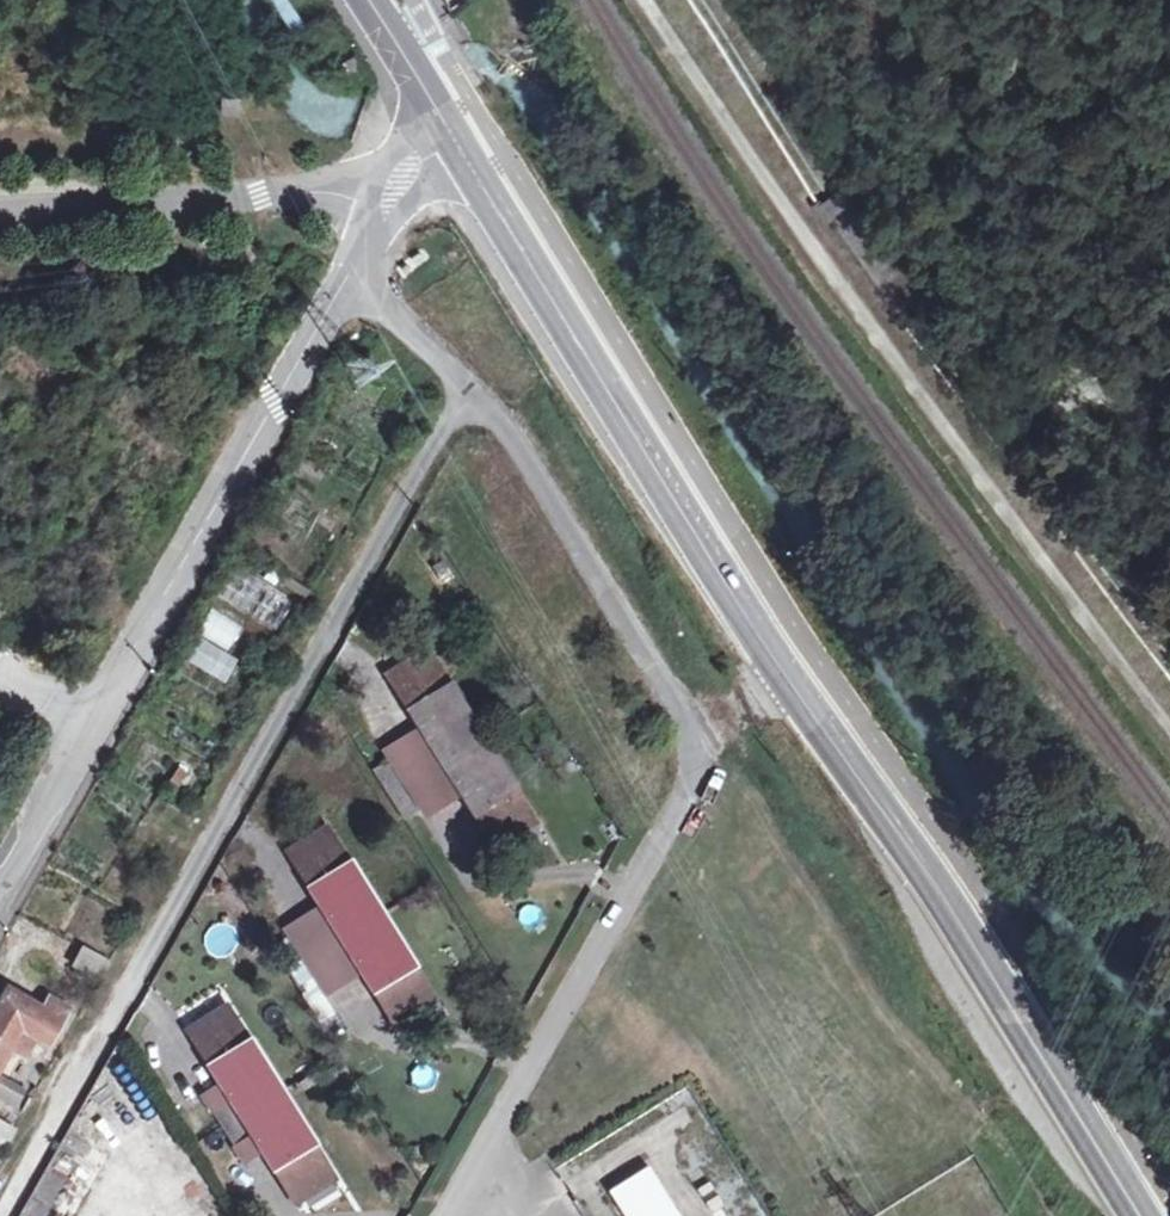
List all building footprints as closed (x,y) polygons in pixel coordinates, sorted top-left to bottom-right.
[(305,21),(291,0),(274,0),(294,28),(305,21)] [(231,97),(214,98),(216,114),(233,113),(231,97)] [(228,653),(243,628),(211,609),(182,658),(225,683),(239,659),(228,653)] [(486,802),(510,839),(546,816),(522,778),(524,777),(463,677),(459,679),(438,646),(401,669),(437,726),(486,802)] [(430,804),(397,752),(384,760),(417,812),(430,804)] [(442,988),(422,957),(426,954),(359,850),(356,853),(334,819),(298,842),(406,1012),(442,988)] [(333,978),(298,926),(286,934),(321,986),(333,978)] [(129,967),(121,962),(102,951),(92,969),(120,984),(129,967)] [(5,1048),(16,1054),(27,1033),(37,1038),(58,1001),(38,991),(30,1004),(0,988),(0,1056),(5,1048)] [(236,1074),(218,1086),(259,1149),(278,1137),(311,1189),(348,1165),(329,1136),(332,1134),(263,1026),(261,1028),(241,997),(203,1022),(236,1074)] [(0,1066),(0,1090),(6,1094),(16,1076),(0,1066)] [(242,1156),(208,1106),(194,1115),(228,1165),(242,1156)] [(631,1173),(658,1215),(712,1215),(670,1149),(631,1173)]
